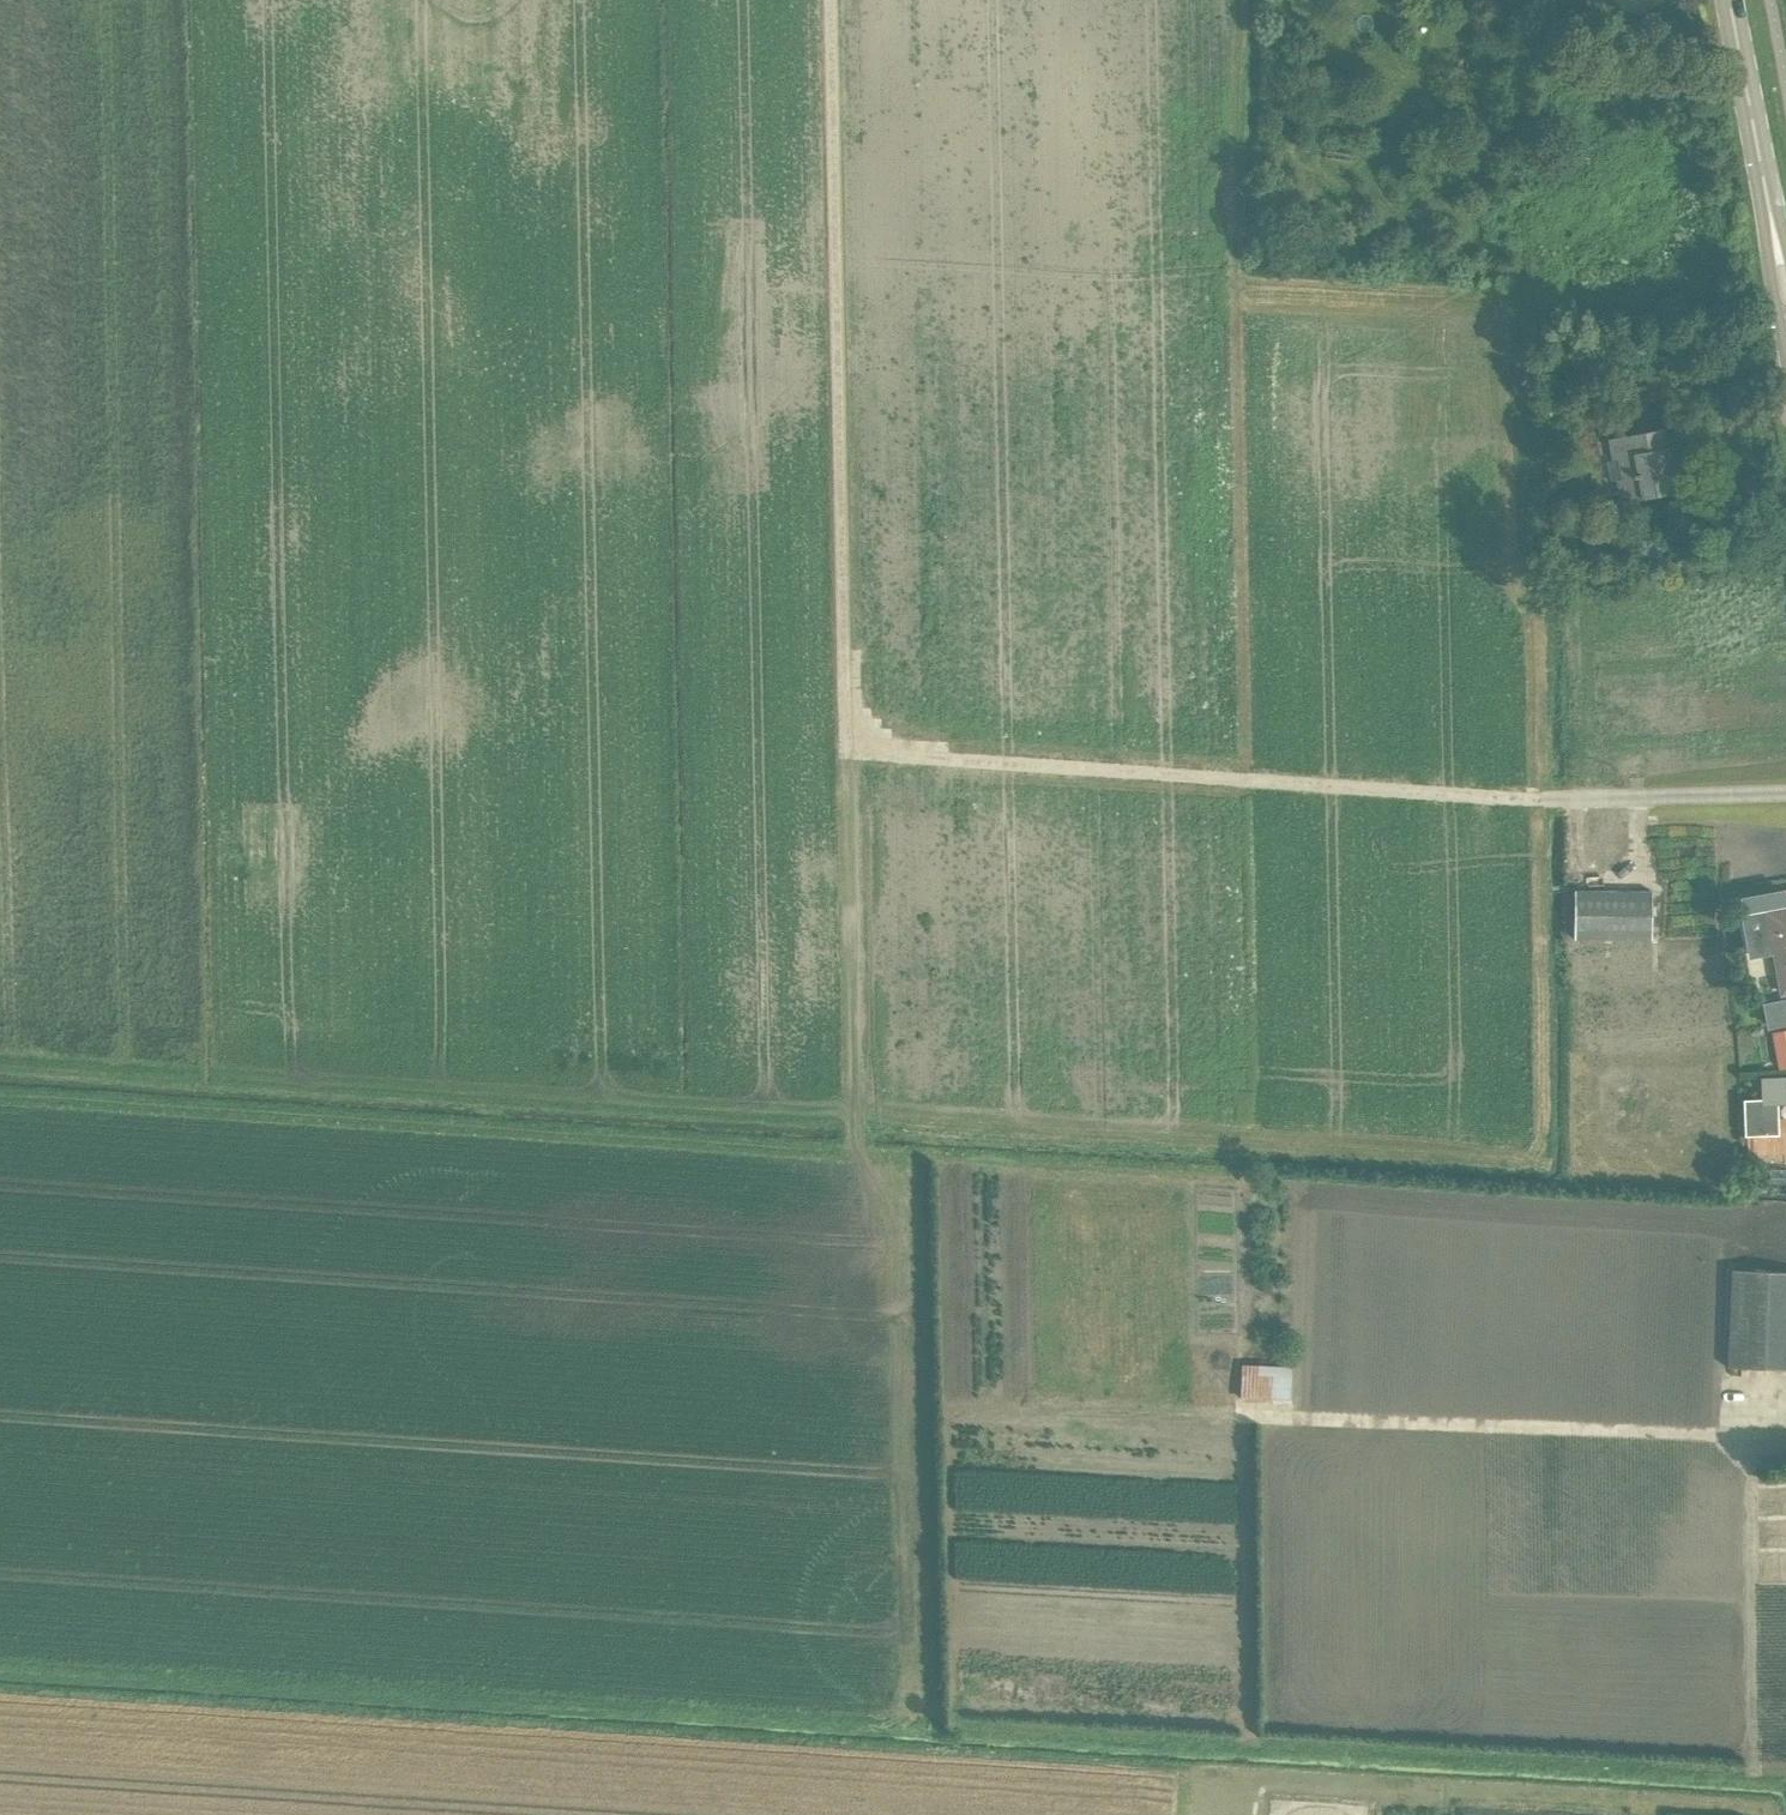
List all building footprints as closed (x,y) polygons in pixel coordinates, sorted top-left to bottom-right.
[(1666,447),(1662,429),(1609,439),(1613,459),(1606,460),(1610,481),(1617,480),(1622,503),(1689,490),(1680,445),(1666,447)] [(1651,940),(1651,892),(1575,891),(1574,939),(1651,940)] [(1751,955),(1774,951),(1782,994),(1785,993),(1785,910),(1744,918),(1751,955)] [(1763,1004),(1767,1028),(1785,1025),(1785,1000),(1763,1004)] [(1779,1070),(1785,1069),(1785,1030),(1771,1033),(1779,1070)] [(1743,1100),(1745,1136),(1776,1136),(1779,1135),(1778,1118),(1778,1104),(1785,1104),(1785,1078),(1761,1079),(1762,1099),(1743,1100)] [(1731,1271),(1727,1368),(1785,1370),(1785,1273),(1731,1271)] [(1243,1364),(1240,1401),(1290,1403),(1292,1367),(1243,1364)]
